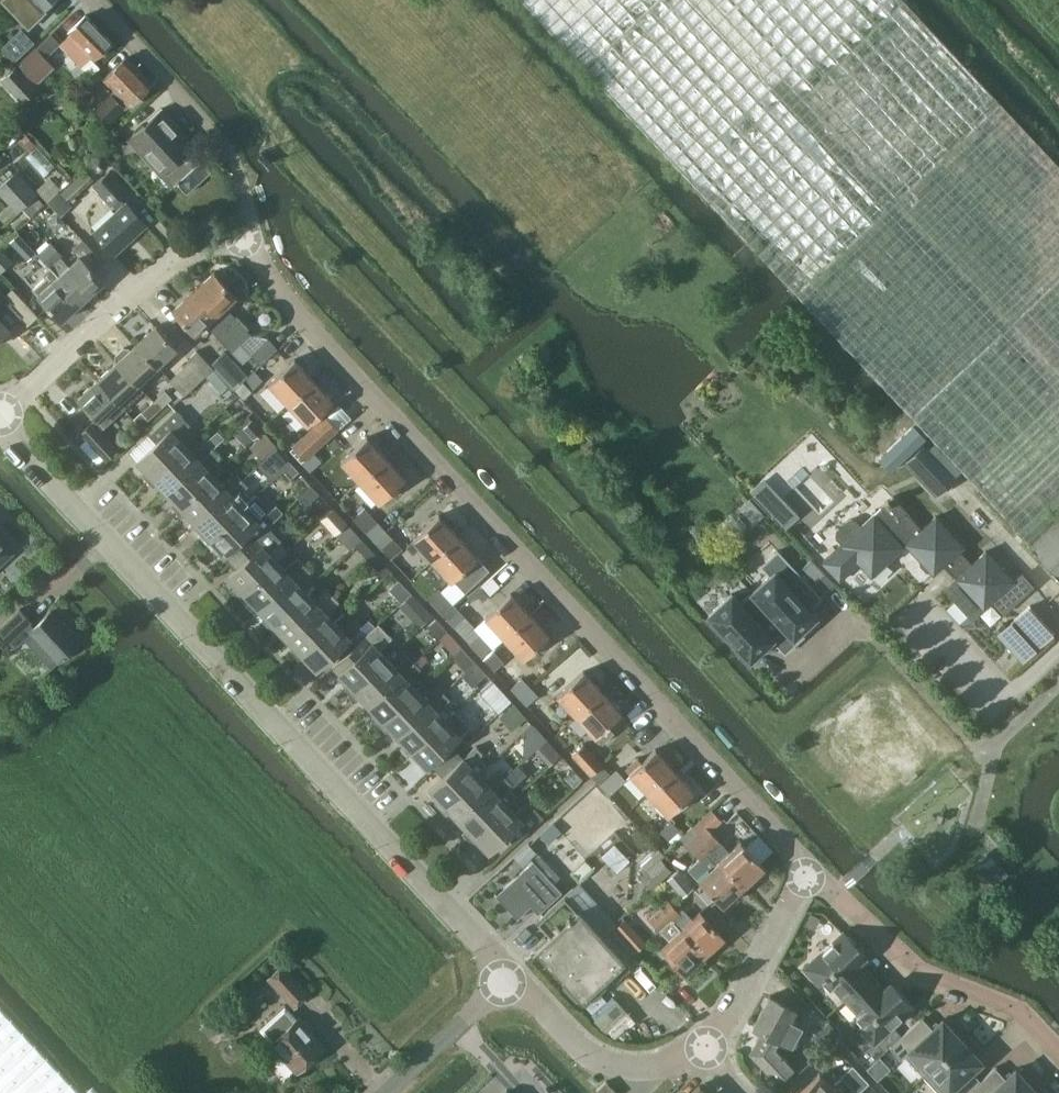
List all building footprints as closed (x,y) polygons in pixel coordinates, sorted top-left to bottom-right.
[(43,11),(54,0),(4,0),(2,2),(27,28),(43,11)] [(906,411),(1030,544),(1029,545),(1058,577),(1058,164),(905,0),(523,0),(906,411)] [(95,59),(112,42),(86,15),(69,32),(71,33),(61,44),(82,65),(92,56),(95,59)] [(12,34),(1,45),(14,59),(30,43),(17,30),(12,34)] [(37,46),(18,63),(37,84),(56,67),(37,46)] [(104,78),(114,90),(111,93),(110,92),(94,107),(108,123),(124,107),(123,106),(127,103),(130,106),(152,85),(126,57),(124,59),(104,78)] [(23,101),(37,89),(16,66),(2,79),(23,101)] [(162,107),(128,139),(172,187),(178,182),(187,192),(212,170),(202,159),(191,148),(196,144),(162,107)] [(74,180),(82,189),(94,178),(108,165),(101,157),(86,170),(85,169),(74,180)] [(124,201),(120,198),(130,191),(109,170),(92,186),(112,205),(114,203),(117,208),(109,216),(130,240),(148,224),(126,200),(124,201)] [(39,194),(17,172),(0,186),(0,193),(18,213),(23,208),(37,195),(39,194)] [(40,186),(50,197),(63,186),(53,174),(40,186)] [(70,201),(82,189),(74,180),(62,191),(70,201)] [(62,215),(73,206),(59,190),(47,201),(62,215)] [(37,195),(23,208),(31,217),(45,203),(37,195)] [(115,254),(130,240),(109,216),(93,231),(115,254)] [(11,241),(19,249),(27,241),(19,233),(11,241)] [(82,301),(104,281),(93,269),(102,260),(83,239),(72,249),(78,256),(59,274),(82,301)] [(38,253),(51,266),(63,255),(50,241),(38,253)] [(0,246),(0,272),(13,260),(0,246)] [(45,276),(32,288),(37,294),(61,320),(82,301),(59,274),(58,275),(50,265),(42,273),(45,276)] [(194,290),(242,344),(252,334),(226,306),(237,295),(215,270),(194,290)] [(10,326),(0,315),(9,305),(28,326),(38,315),(12,288),(6,296),(5,295),(0,299),(0,336),(10,326)] [(233,352),(242,344),(194,290),(173,309),(195,334),(208,322),(233,352)] [(158,366),(176,349),(178,348),(157,324),(137,343),(158,366)] [(269,338),(252,353),(261,363),(277,348),(269,338)] [(139,384),(158,366),(137,343),(130,348),(129,347),(124,346),(116,354),(116,359),(118,360),(117,360),(139,384)] [(215,368),(211,364),(211,365),(198,350),(188,359),(190,362),(170,380),(185,395),(206,376),(215,368)] [(229,384),(235,388),(243,381),(248,375),(225,350),(211,364),(215,368),(229,384)] [(288,404),(314,379),(295,357),(268,382),(288,404)] [(138,384),(139,384),(117,360),(98,378),(125,407),(143,390),(138,384)] [(222,391),(229,384),(215,368),(206,376),(222,391)] [(248,375),(243,381),(253,389),(264,380),(254,370),(248,375)] [(105,425),(125,407),(98,378),(78,397),(105,425)] [(314,379),(288,404),(307,425),(334,400),(314,379)] [(155,400),(161,407),(173,397),(166,390),(155,400)] [(149,418),(161,407),(155,400),(142,412),(149,418)] [(148,481),(152,477),(187,444),(179,436),(191,425),(177,409),(149,433),(156,442),(137,460),(146,470),(141,474),(148,481)] [(262,429),(248,415),(239,423),(253,438),(262,429)] [(326,415),(292,445),(306,460),(315,452),(339,430),(326,415)] [(106,458),(116,449),(92,422),(82,432),(106,458)] [(923,444),(910,431),(880,459),(891,471),(923,444)] [(253,443),(265,456),(277,446),(265,433),(253,443)] [(379,502),(406,477),(367,435),(340,460),(379,502)] [(152,477),(148,481),(155,488),(158,483),(166,492),(213,448),(207,441),(194,452),(187,444),(152,477)] [(928,447),(908,466),(921,479),(941,459),(928,447)] [(213,448),(166,492),(175,501),(173,504),(178,510),(216,474),(215,474),(222,468),(215,460),(220,455),(213,448)] [(306,460),(303,463),(310,471),(322,460),(315,452),(306,460)] [(195,523),(242,478),(236,472),(224,483),(216,474),(178,510),(185,518),(188,515),(195,523)] [(242,478),(195,523),(203,531),(201,535),(206,541),(245,505),(244,504),(251,498),(244,490),(249,485),(242,478)] [(840,547),(823,562),(841,580),(842,579),(860,562),(872,576),(886,563),(907,544),(921,559),(921,564),(927,571),(932,572),(934,574),(945,564),(957,577),(944,589),(972,619),(1014,580),(999,564),(986,550),(973,562),(961,548),(964,545),(936,515),(923,527),(893,496),(863,524),(857,519),(849,517),(837,528),(836,536),(842,544),(840,547)] [(245,505),(206,541),(213,549),(217,546),(231,561),(269,525),(268,525),(283,512),(276,504),(271,509),(264,502),(253,513),(245,505)] [(376,539),(386,529),(366,507),(355,517),(376,539)] [(431,559),(458,534),(440,513),(412,538),(414,540),(408,545),(413,554),(420,547),(431,559)] [(354,544),(362,537),(349,522),(335,534),(349,549),(354,544)] [(282,540),(269,525),(231,561),(237,567),(228,576),(236,584),(234,589),(239,595),(279,559),(287,551),(279,542),(282,540)] [(376,539),(395,559),(404,549),(402,546),(394,538),(386,529),(376,539)] [(466,592),(490,569),(478,556),(458,534),(431,559),(451,581),(454,579),(466,592)] [(354,544),(369,560),(376,553),(362,537),(354,544)] [(13,557),(0,542),(0,569),(13,557)] [(763,564),(771,573),(752,591),(799,640),(813,628),(809,624),(817,616),(810,608),(822,597),(779,550),(763,564)] [(391,570),(376,553),(369,560),(383,576),(391,570)] [(258,607),(304,563),(297,557),(287,567),(279,559),(239,595),(245,603),(250,599),(258,607)] [(269,626),(272,623),(307,589),(300,581),(312,569),(304,563),(258,607),(266,616),(263,619),(269,626)] [(287,638),(333,594),(327,587),(315,598),(307,589),(272,623),(269,626),(276,634),(279,629),(287,638)] [(440,588),(429,597),(439,609),(449,619),(460,610),(450,599),(440,588)] [(743,601),(734,591),(709,614),(751,660),(773,639),(786,653),(799,640),(752,591),(749,593),(751,594),(743,601)] [(400,605),(408,614),(422,601),(413,592),(400,605)] [(504,638),(531,614),(511,593),(485,617),(504,638)] [(297,657),(337,620),(329,612),(340,601),(333,594),(287,638),(296,647),(291,651),(297,657)] [(1031,605),(998,635),(1021,661),(1055,631),(1031,605)] [(30,622),(32,620),(20,607),(0,626),(0,631),(15,647),(25,638),(32,647),(52,668),(81,641),(52,610),(34,626),(30,622)] [(460,610),(449,619),(483,657),(494,647),(483,636),(460,610)] [(531,614),(504,638),(523,659),(550,634),(531,614)] [(349,693),(389,656),(382,649),(394,637),(390,634),(398,626),(387,615),(377,626),(358,643),(333,666),(339,672),(337,674),(346,683),(343,686),(349,693)] [(364,625),(357,618),(345,629),(337,620),(297,657),(303,664),(308,660),(317,669),(351,636),(358,643),(377,626),(370,619),(364,625)] [(415,660),(369,703),(377,712),(372,717),(378,724),(417,687),(413,682),(424,672),(420,668),(430,659),(434,663),(458,641),(447,630),(414,660),(415,660)] [(461,646),(451,655),(466,671),(477,683),(487,673),(476,662),(461,646)] [(415,660),(414,660),(409,654),(398,666),(389,656),(349,693),(356,700),(360,694),(369,703),(415,660)] [(519,677),(509,667),(501,674),(511,685),(519,677)] [(577,716),(603,691),(584,670),(557,695),(577,716)] [(511,688),(519,697),(530,686),(522,678),(511,688)] [(398,734),(443,691),(438,685),(426,696),(417,687),(378,724),(384,731),(390,726),(398,734)] [(538,694),(530,686),(519,697),(527,705),(538,694)] [(407,754),(446,718),(438,710),(450,699),(443,691),(398,734),(406,742),(401,749),(407,754)] [(590,743),(597,737),(623,712),(603,691),(577,716),(589,730),(583,735),(590,743)] [(504,713),(517,727),(528,717),(515,703),(504,713)] [(446,718),(407,754),(415,762),(420,757),(428,766),(461,734),(470,726),(455,709),(446,718)] [(592,774),(602,764),(583,744),(572,754),(592,774)] [(472,763),(485,753),(476,745),(466,757),(464,755),(429,787),(439,797),(434,803),(440,808),(479,771),(472,763)] [(649,794),(676,769),(656,748),(641,761),(637,758),(625,769),(649,794)] [(602,764),(592,774),(611,794),(625,779),(616,769),(611,773),(602,764)] [(676,769),(649,794),(668,815),(696,790),(676,769)] [(479,771),(440,808),(448,816),(452,811),(461,821),(507,777),(499,770),(489,781),(479,771)] [(507,777),(461,821),(474,835),(509,802),(501,794),(514,784),(507,777)] [(543,817),(529,802),(517,811),(509,802),(474,835),(489,851),(507,835),(515,844),(543,817)] [(697,833),(745,885),(766,865),(742,841),(730,851),(712,831),(723,821),(712,809),(693,827),(698,831),(697,833)] [(671,820),(660,831),(668,840),(679,830),(671,820)] [(724,904),(745,885),(697,833),(685,843),(687,845),(699,857),(688,868),(708,889),(701,895),(708,903),(716,896),(724,904)] [(521,850),(514,856),(523,865),(537,852),(528,843),(521,850)] [(631,859),(615,843),(602,855),(618,871),(631,859)] [(572,873),(586,859),(575,848),(561,861),(572,873)] [(650,870),(643,876),(655,889),(673,872),(662,861),(667,857),(661,851),(645,865),(650,870)] [(540,912),(563,892),(534,860),(497,893),(495,892),(494,893),(518,918),(533,904),(540,912)] [(996,885),(1010,872),(1000,861),(986,874),(996,885)] [(682,896),(694,887),(681,869),(668,878),(682,896)] [(557,931),(536,950),(559,974),(602,934),(601,934),(580,910),(565,894),(543,915),(557,931)] [(660,907),(704,955),(713,947),(716,951),(726,942),(722,938),(725,936),(700,909),(691,917),(683,908),(680,910),(669,898),(660,907)] [(660,907),(653,914),(664,925),(660,930),(668,938),(659,946),(684,973),(704,955),(660,907)] [(624,919),(614,927),(635,950),(636,951),(646,941),(625,918),(624,919)] [(612,925),(559,974),(582,1000),(625,960),(624,959),(635,950),(614,927),(614,928),(612,925)] [(846,999),(869,978),(856,964),(866,955),(844,932),(805,968),(820,984),(824,981),(830,988),(833,985),(846,999)] [(294,1006),(310,991),(285,963),(268,978),(294,1006)] [(869,978),(846,999),(859,1013),(856,1016),(862,1023),(859,1026),(874,1042),(913,1006),(891,983),(882,992),(869,978)] [(770,994),(752,1027),(763,1033),(755,1049),(759,1053),(754,1058),(776,1082),(793,1067),(794,1066),(790,1061),(775,1047),(777,1041),(795,1050),(808,1023),(794,1017),(798,1009),(770,994)] [(260,1027),(271,1040),(298,1071),(324,1047),(297,1017),(285,1005),(260,1027)] [(0,1011),(0,1092),(76,1092),(0,1011)] [(923,1075),(964,1038),(950,1023),(948,1025),(942,1019),(933,1028),(922,1017),(890,1046),(901,1059),(905,1055),(923,1075)] [(829,1020),(814,1034),(824,1044),(839,1031),(829,1020)] [(981,1080),(971,1070),(981,1061),(976,1055),(978,1053),(964,1038),(923,1075),(940,1092),(968,1092),(981,1081),(981,1080)] [(794,1066),(793,1067),(799,1072),(816,1057),(806,1046),(790,1061),(794,1066)] [(871,1064),(867,1067),(874,1076),(879,1072),(884,1067),(877,1059),(871,1064)] [(851,1086),(863,1075),(853,1065),(841,1076),(851,1086)] [(1037,1088),(1023,1073),(1021,1075),(1015,1069),(1006,1078),(995,1066),(981,1080),(981,1081),(968,1092),(1031,1092),(1037,1088)] [(820,1072),(798,1092),(840,1092),(820,1072)] [(863,1075),(851,1086),(857,1092),(870,1081),(863,1075)] [(609,1080),(599,1089),(603,1092),(620,1092),(609,1080)] [(700,1084),(690,1092),(708,1092),(700,1084)]
